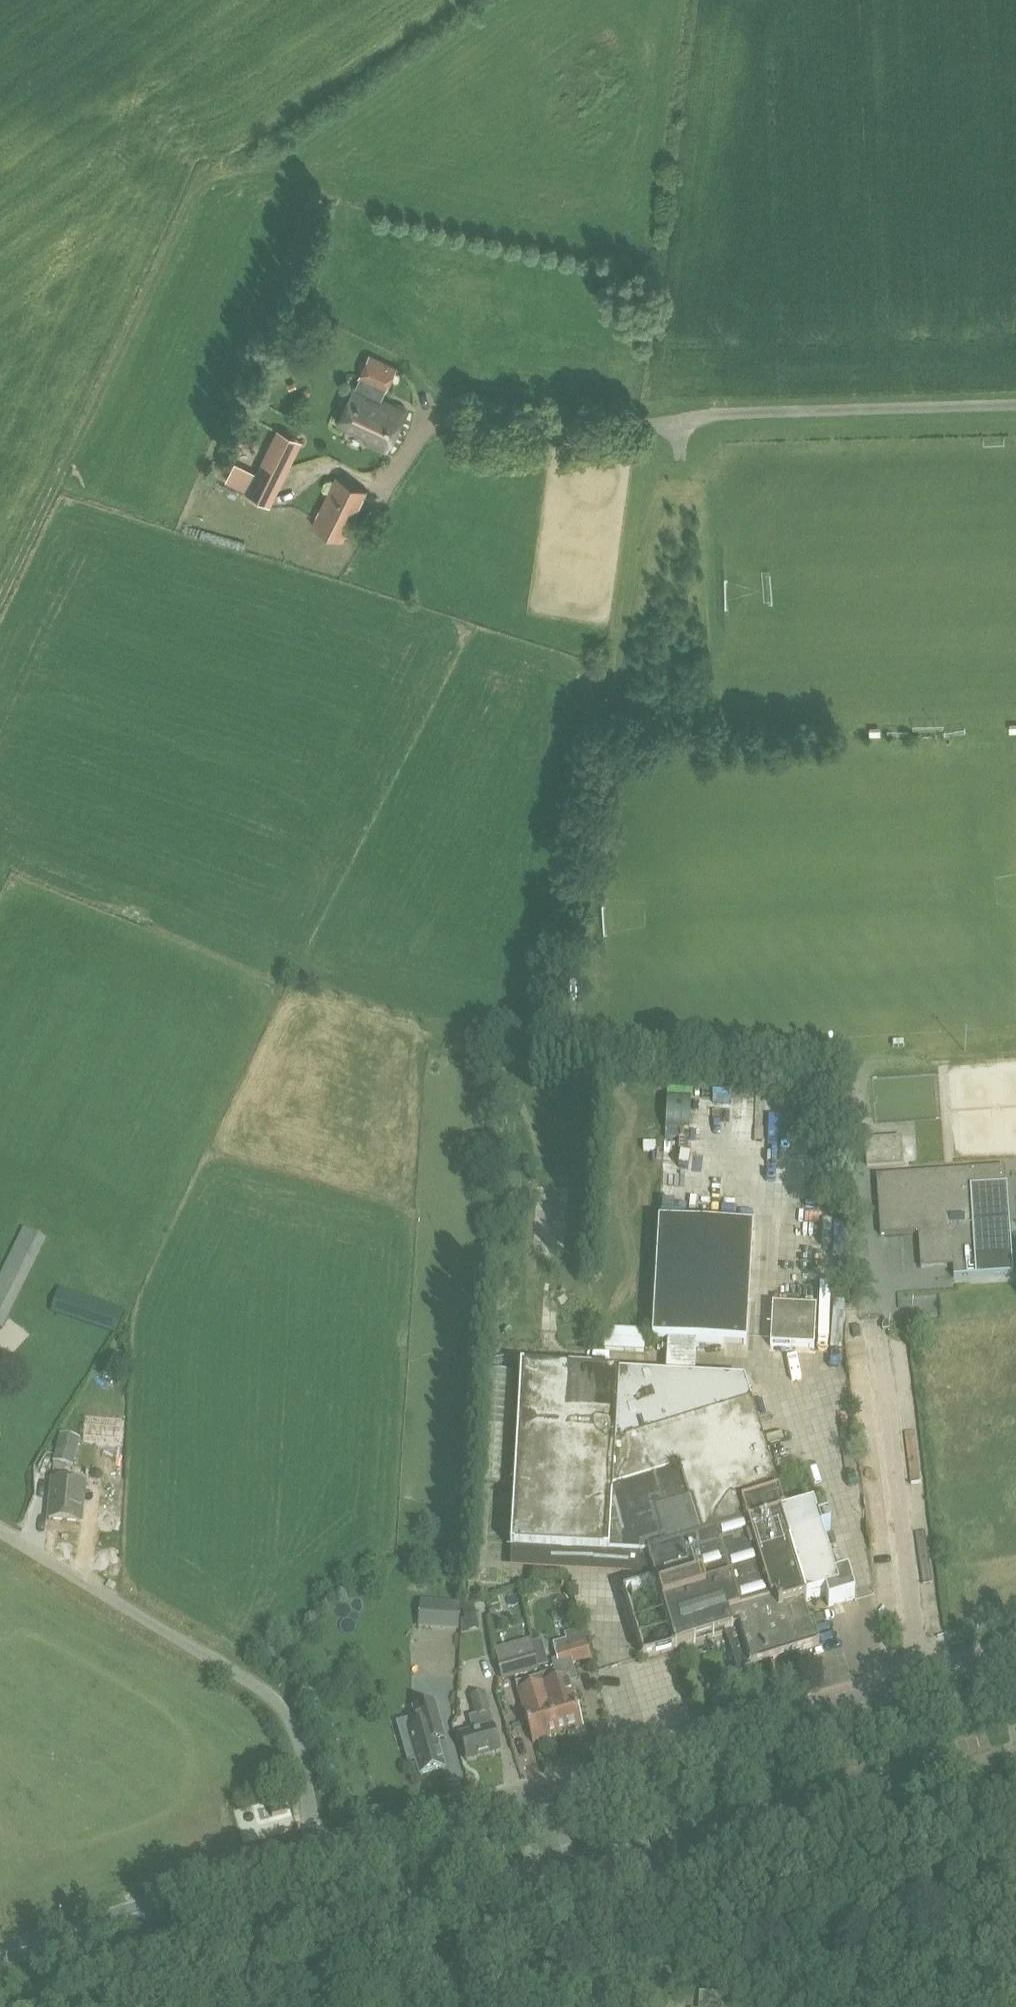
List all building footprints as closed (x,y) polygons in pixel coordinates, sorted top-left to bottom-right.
[(368,437),(366,441),(385,450),(404,410),(381,399),(396,368),(368,355),(358,378),(359,378),(356,386),(354,386),(337,423),(368,437)] [(255,474),(247,491),(245,494),(269,505),(299,440),(275,429),(255,474)] [(226,481),(247,491),(255,474),(234,464),(226,481)] [(310,525),(342,541),(367,491),(335,475),(310,525)] [(864,1139),(866,1167),(903,1164),(901,1136),(864,1139)] [(918,1233),(921,1268),(922,1268),(922,1262),(958,1260),(959,1277),(954,1277),(954,1279),(1013,1275),(1009,1221),(1006,1185),(973,1187),(971,1169),(876,1176),(880,1235),(918,1233)] [(746,1345),(753,1228),(658,1223),(652,1340),(746,1345)] [(47,1239),(23,1228),(0,1274),(0,1329),(2,1330),(47,1239)] [(116,1333),(124,1308),(59,1287),(51,1312),(116,1333)] [(770,1346),(814,1349),(816,1309),(772,1306),(770,1346)] [(645,1331),(605,1329),(604,1350),(644,1352),(645,1331)] [(786,1517),(745,1382),(524,1369),(520,1369),(510,1550),(647,1557),(655,1583),(623,1593),(643,1658),(675,1649),(726,1633),(737,1670),(819,1645),(812,1623),(809,1624),(802,1603),(827,1596),(830,1605),(856,1597),(849,1574),(834,1579),(821,1535),(831,1532),(828,1521),(818,1524),(813,1509),(786,1517)] [(109,1409),(108,1421),(108,1422),(122,1424),(123,1411),(109,1409)] [(108,1422),(108,1421),(85,1419),(83,1442),(106,1445),(108,1422)] [(52,1461),(73,1467),(80,1439),(59,1434),(52,1461)] [(81,1522),(84,1482),(52,1479),(49,1519),(81,1522)] [(467,1505),(468,1489),(456,1489),(455,1504),(467,1505)] [(486,1597),(489,1611),(501,1608),(498,1594),(486,1597)] [(461,1603),(445,1601),(444,1624),(460,1625),(461,1603)] [(577,1616),(573,1614),(568,1615),(566,1619),(568,1624),(572,1626),(576,1625),(578,1621),(577,1616)] [(555,1672),(540,1677),(557,1736),(582,1729),(571,1692),(567,1679),(568,1679),(565,1667),(592,1660),(583,1628),(564,1634),(566,1640),(552,1644),(557,1661),(553,1662),(555,1672)] [(539,1671),(532,1638),(493,1649),(502,1682),(539,1671)] [(557,1736),(540,1677),(515,1684),(520,1701),(532,1743),(557,1736)] [(501,1752),(494,1726),(491,1714),(485,1693),(469,1697),(475,1716),(469,1718),(473,1732),(459,1735),(467,1762),(501,1752)] [(400,1733),(408,1764),(416,1761),(420,1775),(444,1768),(436,1742),(445,1739),(435,1704),(413,1710),(416,1719),(397,1724),(400,1733)] [(269,1805),(272,1817),(288,1812),(284,1801),(269,1805)] [(722,1993),(699,1991),(699,2006),(722,2006),(722,1993)]
